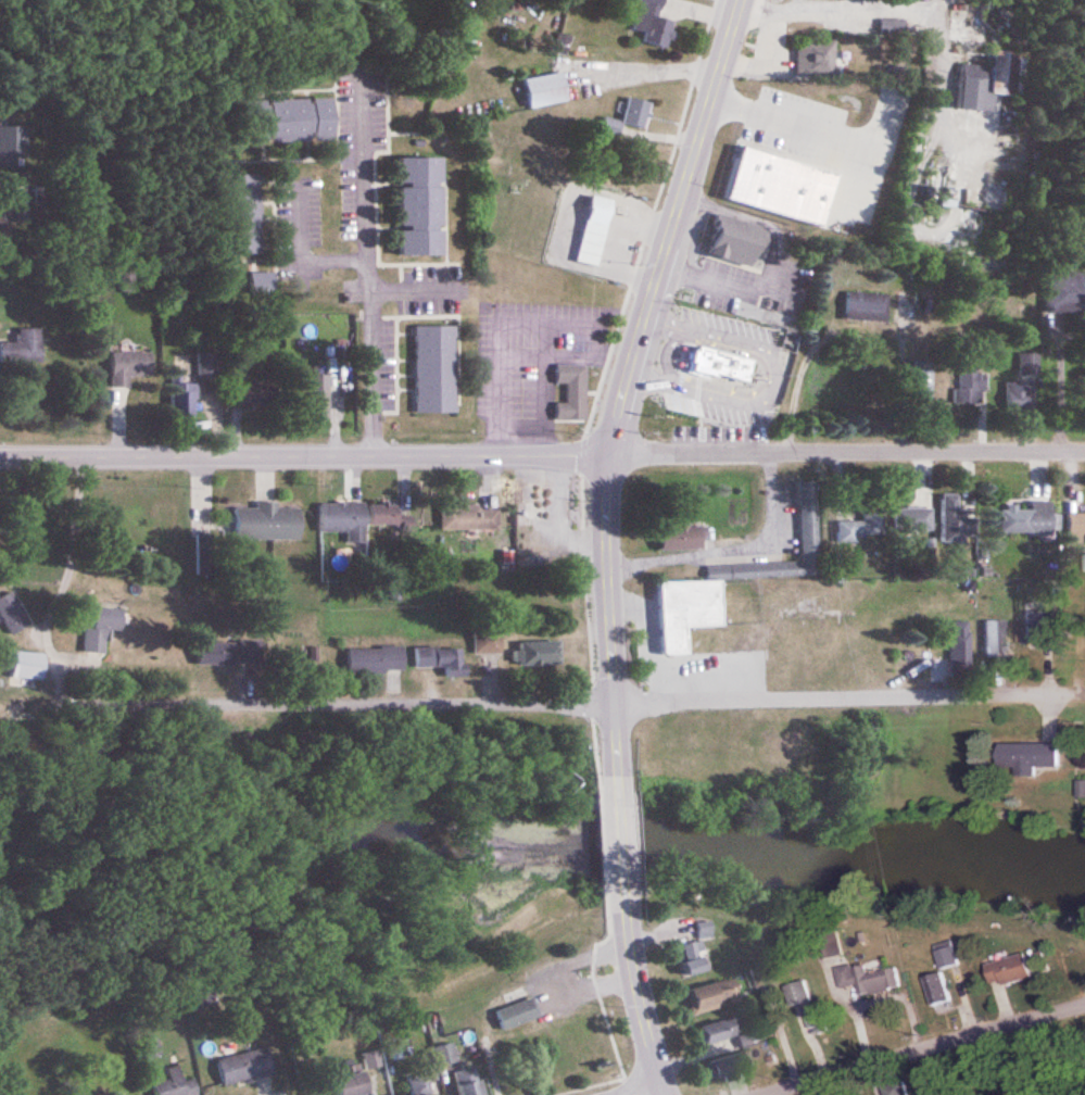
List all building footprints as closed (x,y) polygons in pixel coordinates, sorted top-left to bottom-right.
[(645,33),(642,43),(668,49),(675,23),(659,19),(663,0),(621,0),(620,2),(639,6),(633,31),(645,33)] [(904,38),(904,21),(880,21),(880,38),(904,38)] [(796,75),(835,75),(835,40),(796,40),(796,75)] [(996,95),(1025,96),(1027,54),(993,53),(992,67),(963,66),(961,111),(995,113),(996,95)] [(568,102),(562,73),(524,80),(530,109),(568,102)] [(622,123),(606,119),(603,131),(618,134),(620,124),(645,130),(651,103),(628,97),(622,123)] [(333,99),(243,100),(244,144),(335,142),(333,99)] [(27,167),(27,122),(0,122),(0,167),(27,167)] [(771,165),(799,172),(805,144),(778,137),(771,165)] [(737,148),(829,177),(817,229),(721,198),(737,148)] [(443,159),(400,159),(400,257),(443,257),(443,159)] [(261,255),(261,175),(219,175),(220,255),(261,255)] [(611,199),(591,194),(577,262),(598,267),(611,199)] [(10,239),(10,213),(0,213),(0,239),(10,239)] [(756,268),(767,228),(718,215),(707,255),(756,268)] [(1046,314),(1084,313),(1084,274),(1045,275),(1046,314)] [(271,293),(271,275),(252,275),(252,293),(271,293)] [(887,323),(888,295),(846,293),(845,321),(887,323)] [(900,310),(915,310),(915,294),(900,294),(900,310)] [(415,326),(415,414),(456,414),(456,326),(415,326)] [(0,362),(41,362),(41,329),(17,329),(17,343),(0,343),(0,362)] [(748,382),(755,357),(701,344),(695,369),(748,382)] [(129,388),(129,378),(152,378),(152,353),(112,353),(112,388),(129,388)] [(1007,383),(1007,415),(1038,415),(1038,355),(1020,355),(1019,383),(1007,383)] [(200,378),(217,378),(217,356),(200,356),(200,378)] [(586,420),(585,365),(556,365),(556,385),(567,385),(567,403),(556,403),(556,420),(586,420)] [(985,365),(957,365),(957,406),(985,406),(985,365)] [(932,399),(932,366),(914,366),(914,399),(932,399)] [(328,376),(308,376),(308,419),(328,419),(328,376)] [(172,418),(194,418),(194,385),(172,385),(172,418)] [(270,387),(235,387),(235,410),(270,410),(270,387)] [(721,579),(819,576),(816,483),(798,483),(802,563),(707,566),(707,580),(659,582),(661,656),(689,655),(687,628),(723,627),(721,579)] [(941,544),(963,544),(963,496),(941,496),(941,544)] [(1060,534),(1060,514),(1053,514),(1053,502),(1031,503),(1031,509),(1001,509),(1001,534),(1060,534)] [(235,540),(300,540),(300,509),(276,509),(276,504),(254,504),(254,509),(235,509),(235,540)] [(319,505),(319,533),(346,533),(346,545),(365,545),(365,505),(319,505)] [(884,536),(884,505),(864,505),(864,522),(837,522),(837,544),(857,544),(857,536),(884,536)] [(370,527),(409,527),(409,506),(370,506),(370,527)] [(440,530),(499,530),(499,506),(440,506),(440,530)] [(894,532),(932,532),(932,510),(894,510),(894,532)] [(1084,544),(1084,513),(1068,513),(1069,545),(1084,544)] [(706,549),(706,526),(660,526),(660,550),(706,549)] [(10,637),(30,626),(12,592),(0,598),(0,618),(10,637)] [(121,632),(123,610),(95,608),(93,629),(84,628),(83,653),(105,654),(106,631),(121,632)] [(1049,636),(1049,613),(1026,613),(1026,636),(1049,636)] [(971,678),(971,622),(950,622),(950,678),(971,678)] [(985,657),(998,657),(998,622),(985,622),(985,657)] [(501,632),(474,632),(474,655),(501,655),(501,632)] [(560,667),(560,643),(515,642),(515,666),(560,667)] [(197,667),(260,667),(260,643),(197,643),(197,667)] [(445,678),(465,677),(464,648),(414,650),(415,670),(444,668),(445,678)] [(403,649),(346,649),(346,674),(403,674),(403,649)] [(44,653),(12,653),(12,679),(44,679),(44,653)] [(1065,769),(1065,745),(1003,745),(1003,769),(1020,769),(1020,777),(1041,777),(1041,769),(1065,769)] [(713,937),(711,922),(696,924),(698,939),(713,937)] [(704,974),(703,943),(682,944),(684,975),(704,974)] [(945,971),(963,965),(956,943),(938,949),(945,971)] [(1039,978),(1031,954),(991,967),(998,991),(1039,978)] [(876,973),(874,965),(840,969),(843,989),(863,986),(864,998),(904,992),(901,970),(876,973)] [(755,987),(774,983),(771,967),(752,970),(755,987)] [(929,979),(937,1009),(957,1004),(949,974),(929,979)] [(691,989),(696,1009),(739,1000),(735,980),(691,989)] [(818,1001),(809,981),(789,990),(798,1010),(818,1001)] [(540,1019),(534,999),(495,1012),(502,1032),(540,1019)] [(835,1025),(831,1006),(810,1011),(815,1030),(835,1025)] [(740,1037),(743,1050),(761,1045),(757,1033),(742,1037),(737,1018),(701,1027),(706,1046),(740,1037)] [(458,1064),(453,1044),(433,1049),(437,1068),(458,1064)] [(217,1059),(222,1086),(273,1077),(269,1050),(217,1059)] [(708,1063),(714,1082),(748,1072),(743,1053),(708,1063)] [(380,1069),(380,1054),(365,1054),(365,1069),(380,1069)] [(170,1081),(153,1084),(155,1094),(198,1094),(195,1080),(183,1082),(180,1067),(167,1069),(170,1081)] [(454,1074),(460,1094),(478,1094),(471,1070),(454,1074)] [(339,1094),(370,1094),(365,1074),(336,1080),(339,1094)] [(427,1076),(407,1080),(411,1094),(432,1094),(427,1076)] [(910,1083),(887,1089),(889,1094),(913,1094),(910,1083)]
